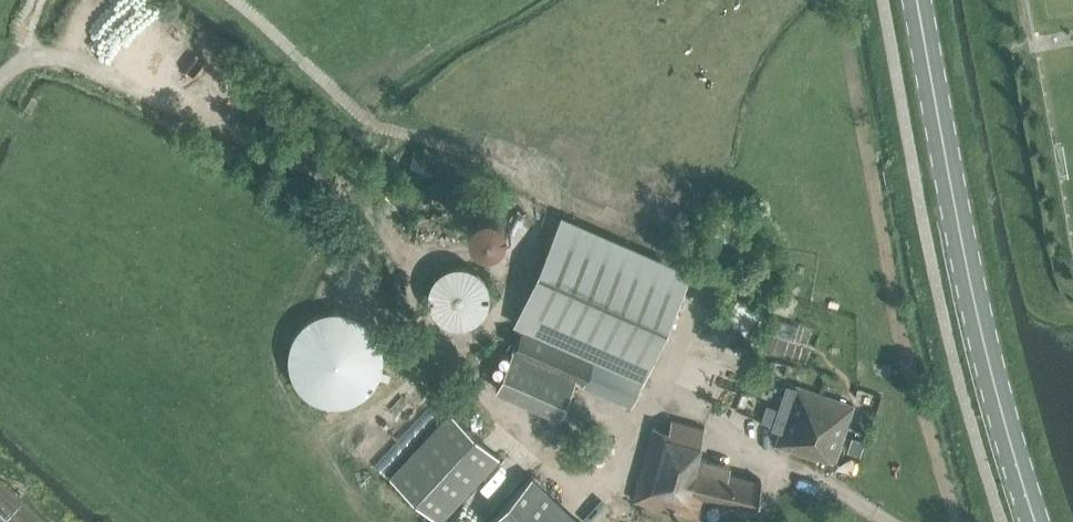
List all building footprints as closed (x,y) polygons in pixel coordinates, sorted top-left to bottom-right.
[(501,210),(501,209),(500,202),(496,195),(489,191),(481,190),(475,192),(470,196),(466,202),(465,210),(467,217),(470,222),(476,226),(482,227),(487,227),(490,226),(496,222),(500,217),(501,210)] [(684,272),(556,215),(511,317),(639,374),(684,272)] [(462,321),(473,317),(481,309),(486,299),(487,287),(483,276),(475,268),(464,263),(453,262),(442,266),(434,274),(429,285),(428,296),(432,307),(440,316),(451,320),(462,321)] [(716,333),(734,345),(758,306),(740,295),(716,333)] [(334,403),(349,402),(363,395),(374,385),(381,372),(384,357),(382,342),(376,329),(366,317),(352,310),(338,307),(323,309),(309,315),(298,326),(290,339),(288,354),(289,368),(296,382),(306,393),(319,401),(334,403)] [(575,379),(577,379),(626,402),(638,375),(525,323),(498,382),(561,411),(575,379)] [(817,455),(835,461),(853,405),(795,385),(775,444),(815,458),(817,455)] [(492,448),(444,402),(383,467),(431,512),(492,448)] [(701,518),(708,495),(752,508),(761,479),(744,475),(746,470),(698,455),(704,426),(655,414),(633,501),(701,518)] [(852,436),(847,449),(860,454),(864,440),(852,436)] [(525,470),(476,521),(579,521),(525,470)]
